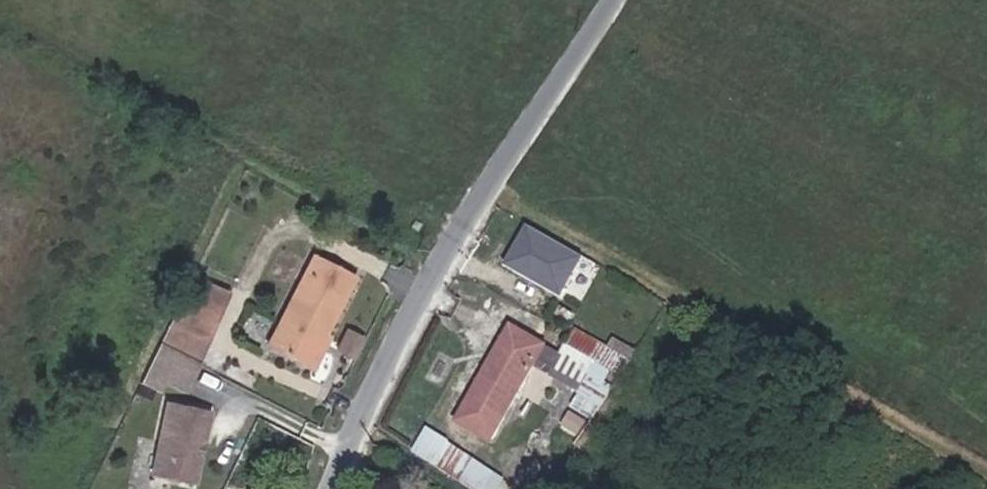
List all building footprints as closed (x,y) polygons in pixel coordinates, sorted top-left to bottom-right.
[(316,332),(323,337),(350,283),(313,263),(269,349),(300,365),(316,332)] [(224,300),(204,291),(173,354),(193,364),(224,300)] [(546,344),(511,325),(469,404),(501,422),(546,344)] [(328,340),(323,337),(316,332),(300,365),(313,371),(328,340)] [(577,396),(596,408),(610,387),(604,383),(610,374),(616,378),(625,364),(577,334),(568,348),(595,365),(577,396)] [(209,409),(159,397),(143,471),(194,482),(200,452),(196,446),(197,442),(203,438),(209,409)] [(431,430),(414,455),(434,468),(448,446),(451,442),(431,430)] [(434,468),(466,488),(483,488),(492,475),(448,446),(434,468)]
